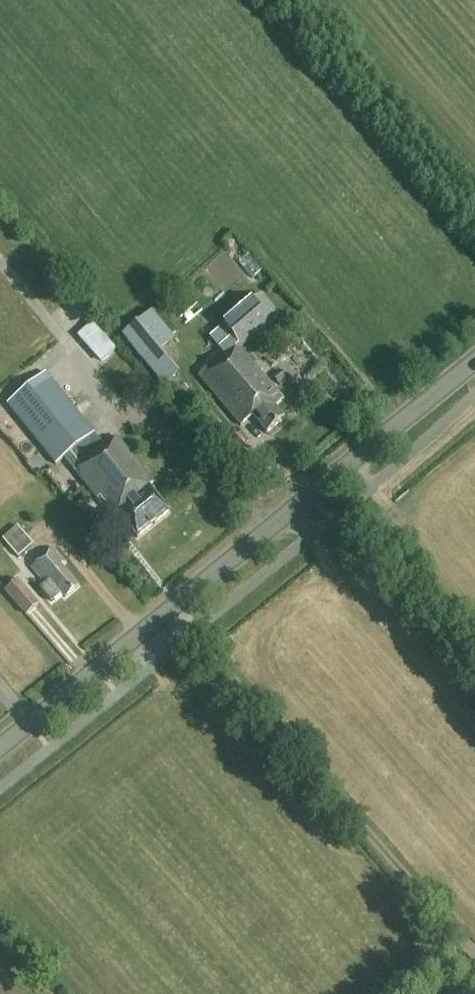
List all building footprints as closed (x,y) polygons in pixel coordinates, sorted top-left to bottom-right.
[(218,300),(202,315),(217,331),(233,316),(218,300)] [(284,420),(274,408),(283,401),(240,348),(269,325),(252,304),(226,325),(240,341),(198,376),(240,427),(252,417),(266,435),(284,420)] [(103,360),(121,350),(103,320),(86,331),(103,360)] [(272,376),(278,383),(286,377),(280,370),(272,376)] [(94,435),(46,375),(7,407),(55,466),(63,460),(74,473),(75,473),(111,518),(116,514),(137,539),(168,514),(148,488),(153,484),(117,439),(104,449),(94,435)] [(366,387),(355,396),(362,406),(374,397),(366,387)] [(97,520),(88,527),(99,540),(108,532),(97,520)] [(17,558),(32,545),(17,527),(2,540),(17,558)] [(64,599),(78,588),(59,567),(64,563),(52,550),(30,569),(42,582),(40,583),(43,587),(40,590),(51,603),(61,595),(64,599)] [(25,617),(39,606),(17,581),(4,593),(25,617)]
